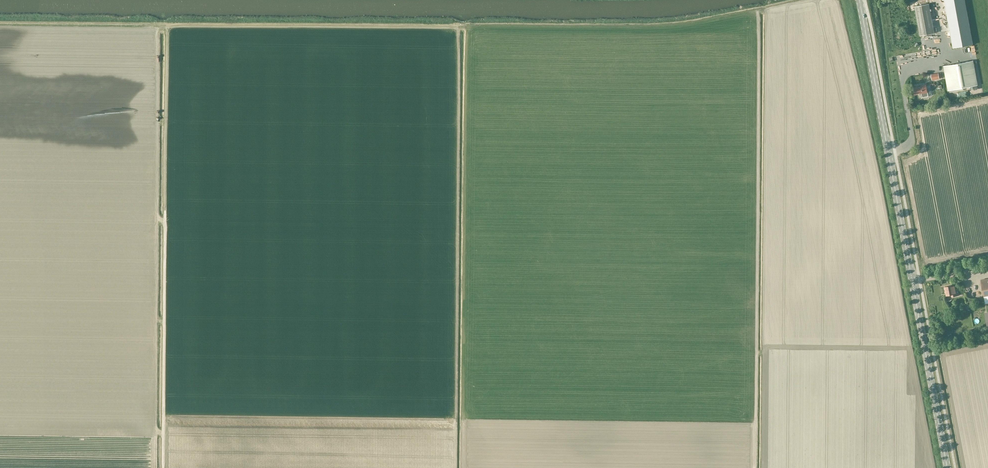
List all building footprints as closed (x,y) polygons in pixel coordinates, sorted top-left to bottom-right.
[(953,48),(973,45),(965,0),(944,0),(953,48)] [(915,6),(920,36),(934,33),(929,4),(915,6)] [(973,61),(944,66),(948,91),(978,85),(973,61)] [(914,95),(921,94),(923,97),(927,96),(928,96),(928,93),(926,84),(921,85),(921,87),(913,88),(914,95)] [(954,285),(945,287),(947,295),(952,294),(952,297),(959,295),(958,288),(955,288),(954,285)]
